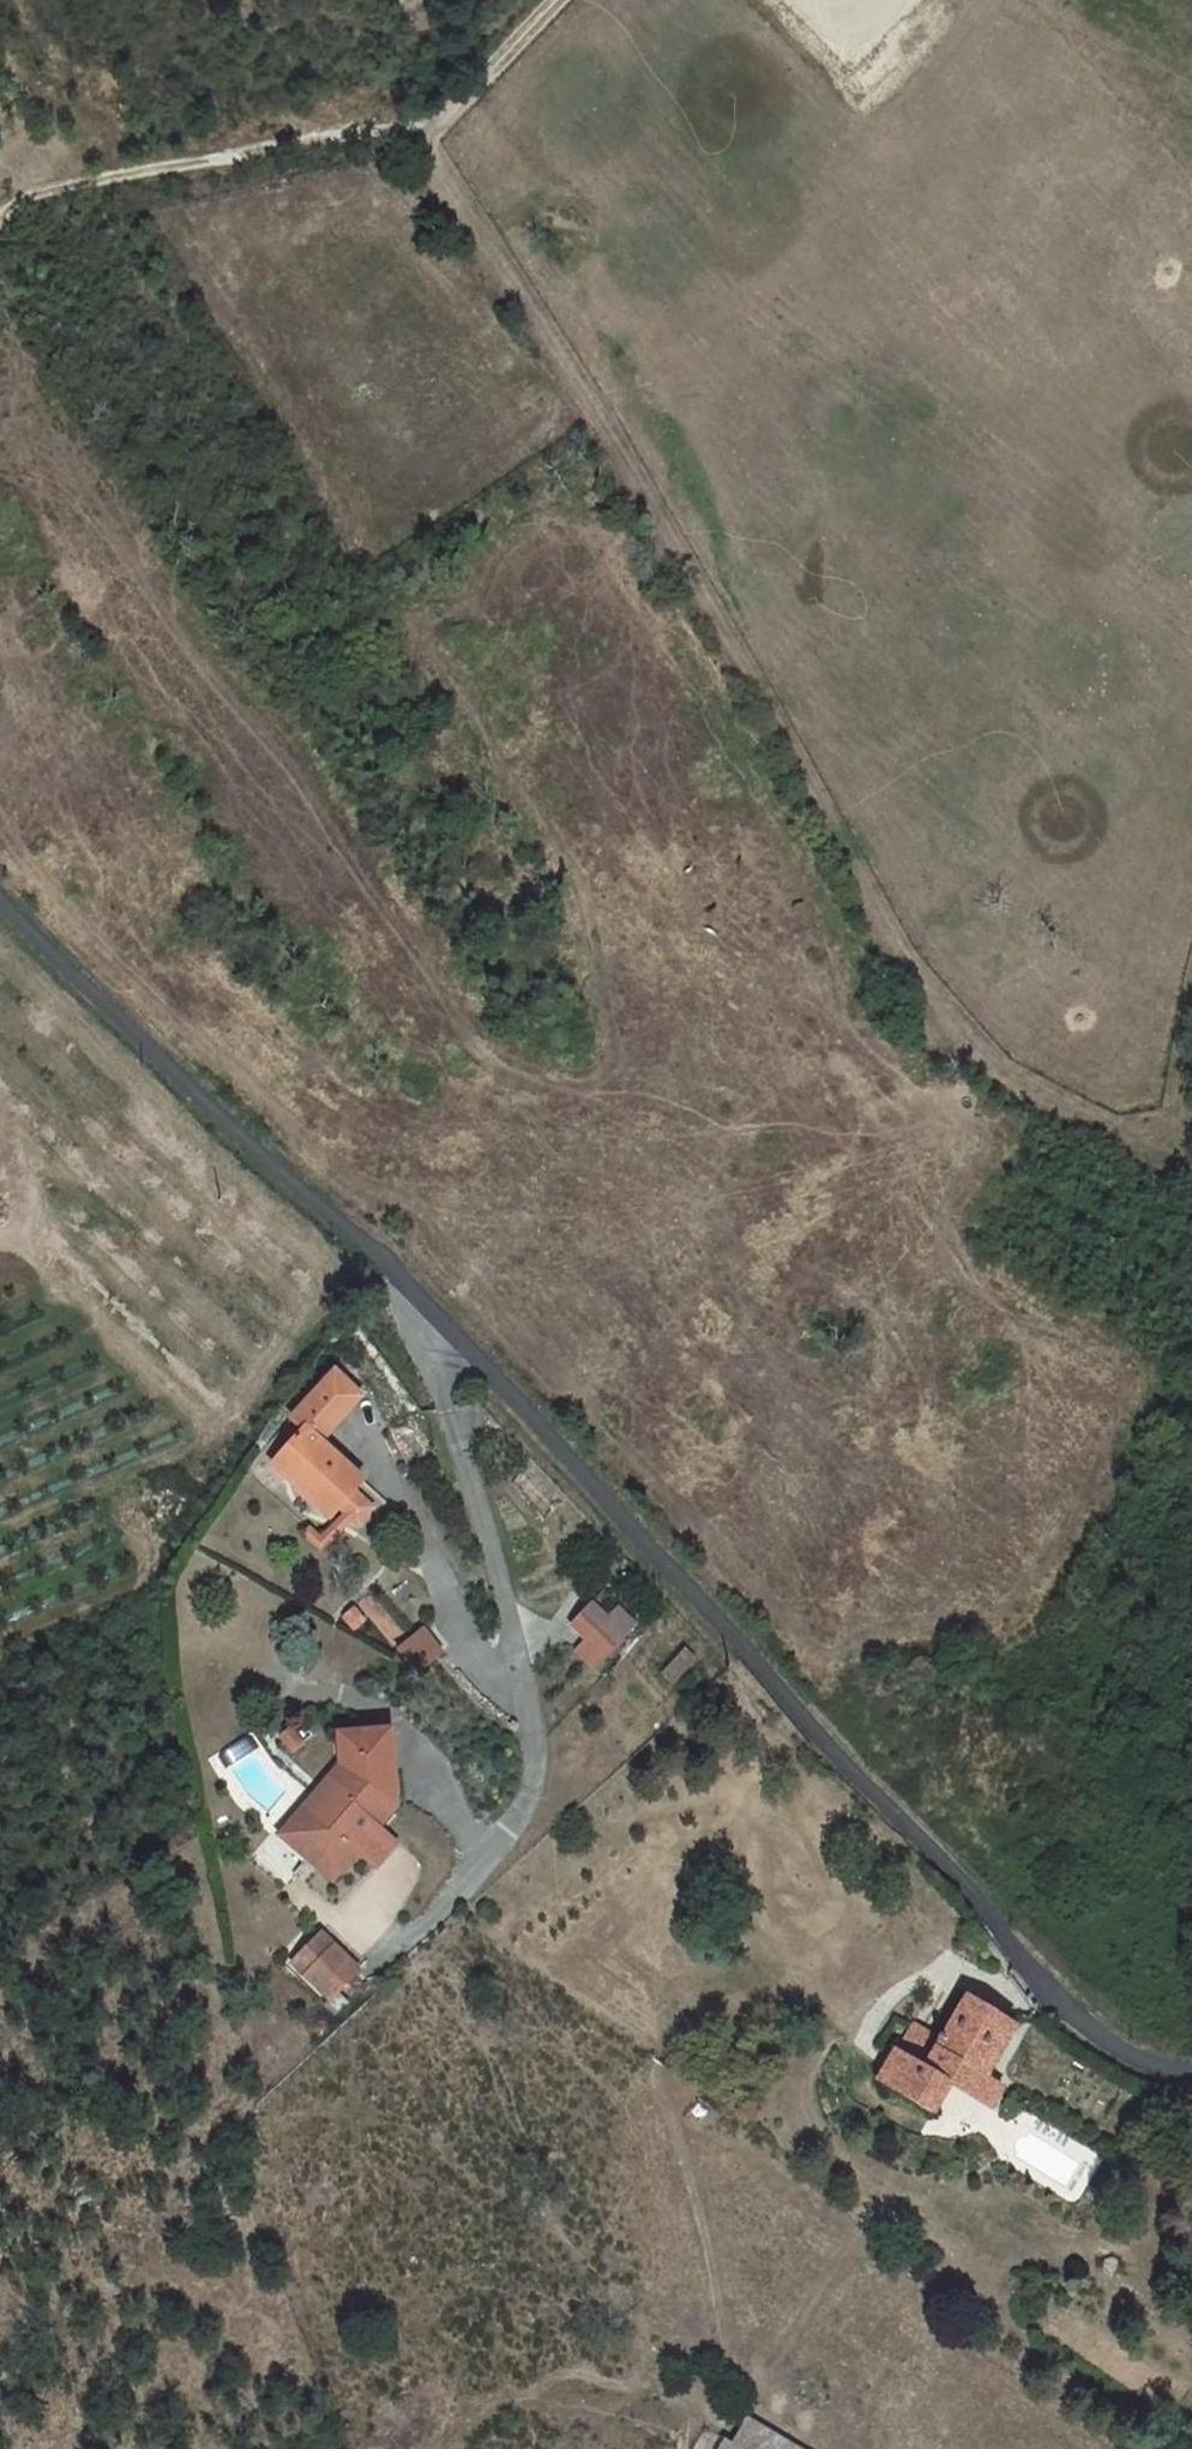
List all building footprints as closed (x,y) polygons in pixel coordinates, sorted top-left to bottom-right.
[(286,1436),(254,1471),(311,1522),(320,1512),(334,1496),(344,1486),(301,1447),(341,1402),(315,1379),(274,1425),(286,1436)] [(353,1513),(334,1496),(320,1512),(328,1519),(303,1545),(292,1535),(287,1541),(303,1555),(332,1523),(339,1529),(353,1513)] [(616,1647),(643,1616),(628,1602),(618,1613),(602,1598),(584,1618),(616,1647)] [(417,1673),(445,1650),(423,1624),(396,1648),(417,1673)] [(341,1783),(315,1810),(325,1817),(304,1838),(320,1853),(309,1868),(333,1884),(359,1857),(376,1874),(397,1851),(380,1835),(395,1818),(389,1809),(397,1802),(391,1736),(340,1743),(341,1783)] [(280,1845),(309,1868),(320,1853),(304,1838),(325,1817),(315,1810),(280,1845)] [(360,1968),(317,1934),(294,1964),(338,1996),(360,1968)] [(899,2069),(884,2097),(908,2110),(938,2125),(965,2071),(989,2082),(1019,2027),(969,2001),(926,2081),(899,2069)]
